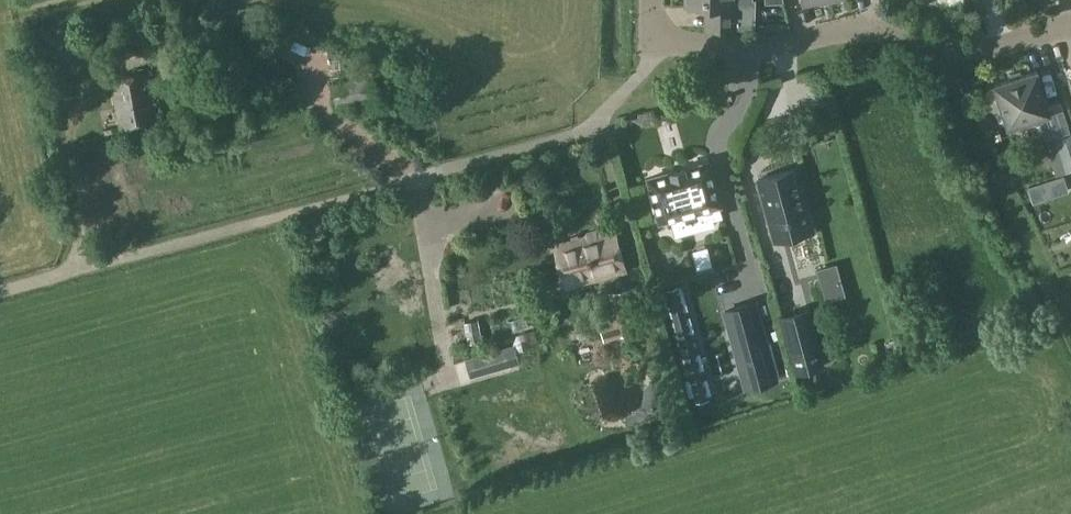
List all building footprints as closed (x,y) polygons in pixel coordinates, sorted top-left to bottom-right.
[(753,1),(753,0),(686,0),(686,6),(707,6),(711,11),(711,28),(736,29),(736,28),(754,28),(754,1),(753,1)] [(157,120),(147,71),(110,79),(120,127),(157,120)] [(1061,102),(1049,106),(1038,71),(996,84),(997,87),(991,89),(988,95),(991,107),(997,110),(1003,108),(1009,126),(1038,117),(1046,140),(1070,131),(1061,102)] [(818,74),(760,73),(759,141),(795,141),(796,76),(818,76),(818,74)] [(373,75),(330,84),(334,107),(378,98),(378,97),(377,97),(373,75)] [(651,177),(648,178),(649,180),(652,190),(648,191),(654,210),(657,209),(660,219),(659,219),(660,221),(662,221),(662,220),(710,208),(713,222),(724,218),(720,203),(709,164),(710,164),(709,162),(707,162),(707,163),(651,178),(651,177)] [(759,179),(775,241),(813,230),(804,194),(799,196),(792,170),(759,179)] [(1034,203),(1063,193),(1057,177),(1029,187),(1034,203)] [(587,235),(566,242),(576,283),(625,270),(614,229),(599,233),(597,231),(588,233),(587,235)] [(789,282),(829,272),(826,262),(787,272),(789,282)] [(414,274),(404,276),(407,294),(418,292),(414,274)] [(793,302),(832,295),(829,275),(789,282),(793,302)] [(604,341),(651,327),(639,284),(609,293),(615,312),(597,317),(604,341)] [(678,286),(666,289),(697,401),(709,397),(678,286)] [(777,379),(756,303),(725,311),(746,388),(777,379)] [(782,317),(797,373),(823,366),(808,310),(782,317)] [(471,377),(511,366),(506,347),(466,359),(471,377)]
